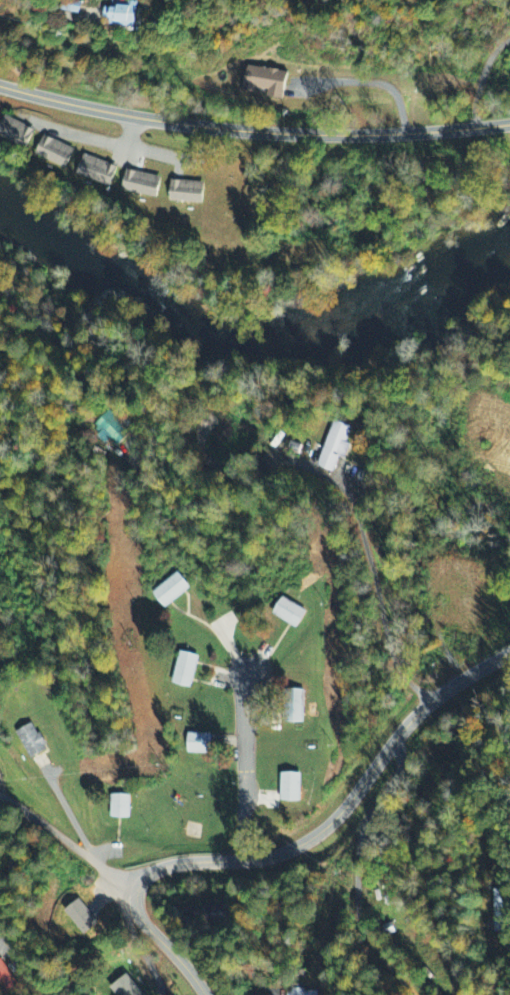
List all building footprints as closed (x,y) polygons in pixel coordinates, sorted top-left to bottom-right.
[(77,15),(80,3),(66,0),(61,0),(59,11),(77,15)] [(103,8),(102,27),(134,27),(135,3),(127,3),(127,8),(103,8)] [(243,91),(268,95),(267,100),(283,102),(287,74),(246,67),(243,91)] [(27,150),(35,130),(4,118),(0,129),(0,140),(27,150)] [(36,158),(66,170),(75,150),(44,138),(36,158)] [(112,188),(117,167),(83,157),(77,179),(112,188)] [(156,200),(161,179),(127,171),(122,192),(156,200)] [(204,184),(170,183),(170,204),(203,205),(204,184)] [(95,425),(116,448),(130,435),(109,412),(95,425)] [(318,468),(333,473),(338,458),(344,459),(353,427),(331,421),(318,468)] [(152,592),(163,609),(191,590),(179,573),(152,592)] [(272,616),(297,629),(307,611),(281,598),(272,616)] [(198,655),(177,652),(172,685),(192,689),(198,655)] [(303,724),(304,690),(289,690),(288,724),(303,724)] [(16,732),(30,760),(48,750),(33,723),(16,732)] [(210,755),(211,734),(187,734),(187,754),(210,755)] [(300,803),(301,774),(281,773),(280,802),(300,803)] [(130,820),(131,796),(111,795),(110,819),(130,820)] [(494,933),(502,934),(502,892),(494,892),(494,933)] [(2,959),(0,960),(0,988),(4,994),(18,986),(2,959)] [(127,975),(111,987),(116,994),(142,994),(127,975)]
